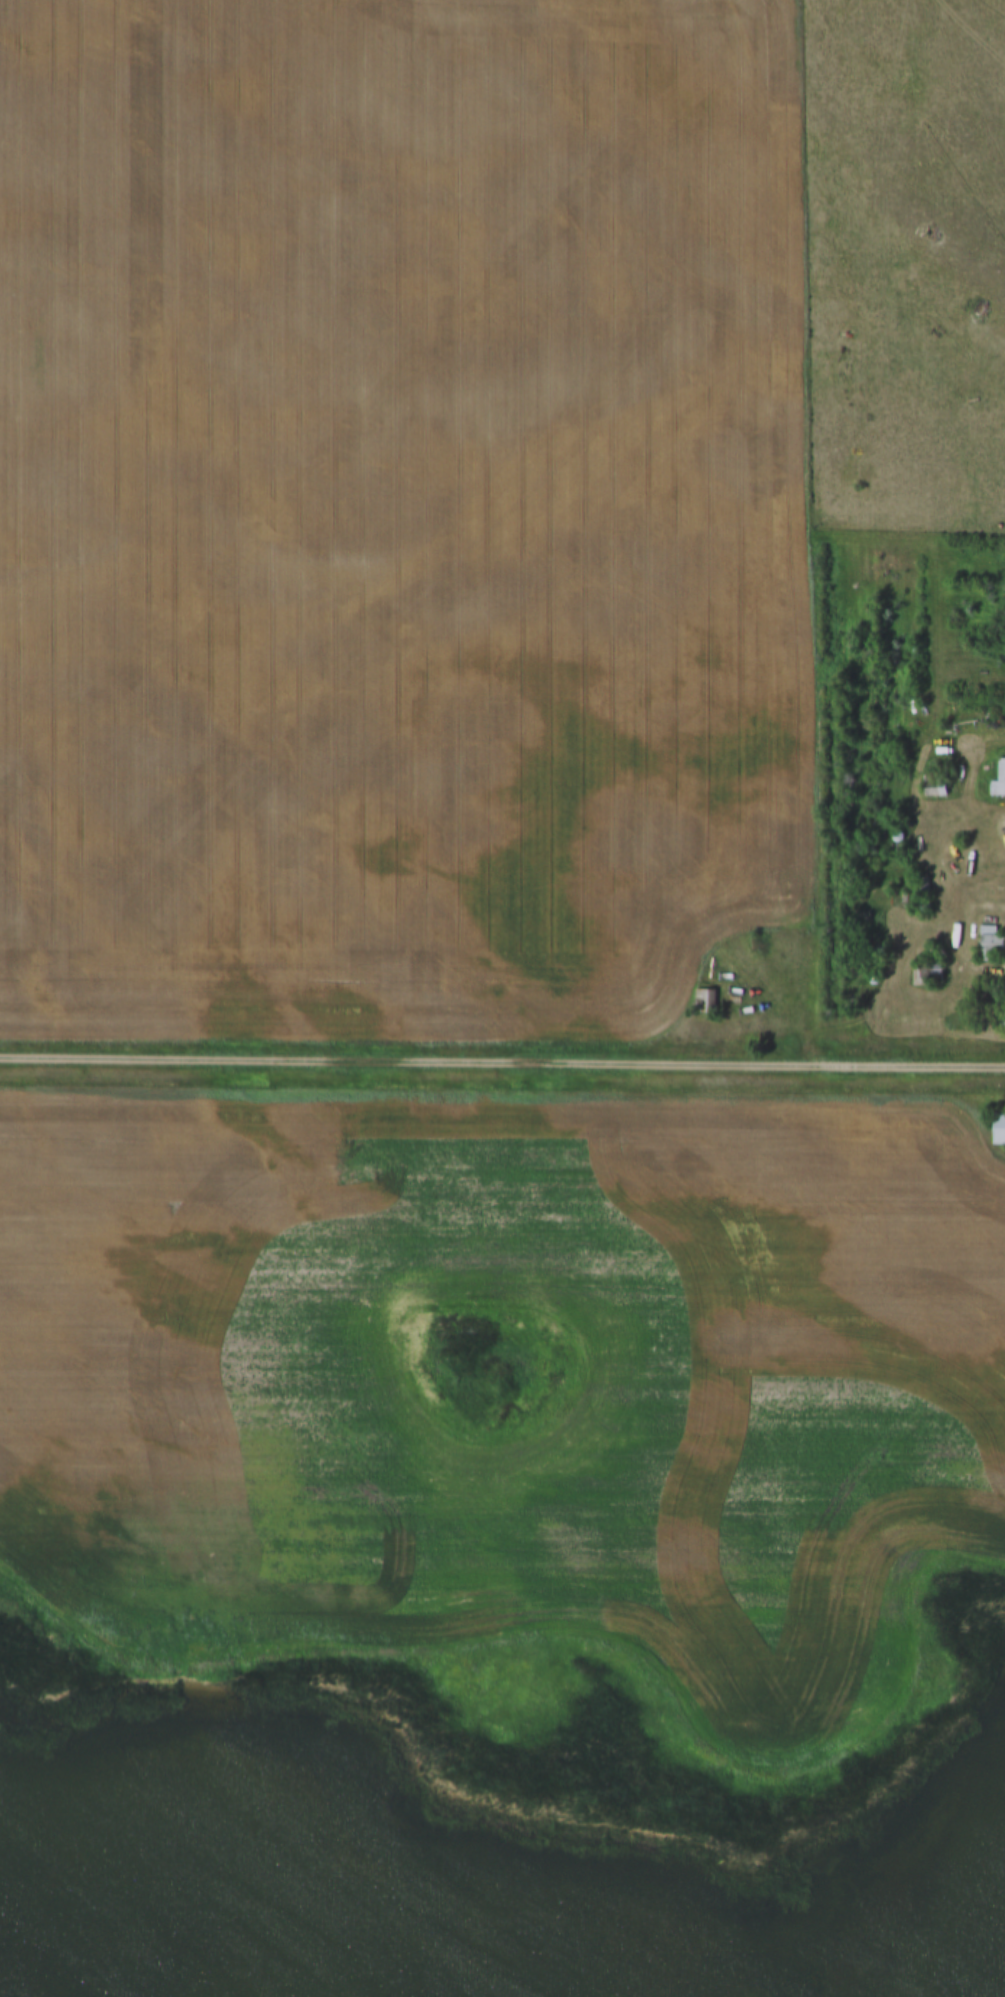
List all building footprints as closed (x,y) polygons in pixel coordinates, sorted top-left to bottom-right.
[(990,795),(1004,795),(1004,757),(999,757),(999,780),(990,780),(990,795)] [(947,781),(925,781),(925,796),(947,796),(947,781)] [(997,934),(997,925),(981,925),(981,960),(996,960),(996,950),(1004,950),(1004,934),(997,934)] [(921,961),(919,979),(941,982),(943,964),(921,961)] [(716,987),(697,987),(697,1011),(716,1011),(716,987)] [(994,1112),(994,1143),(1004,1143),(1004,1112),(994,1112)]
